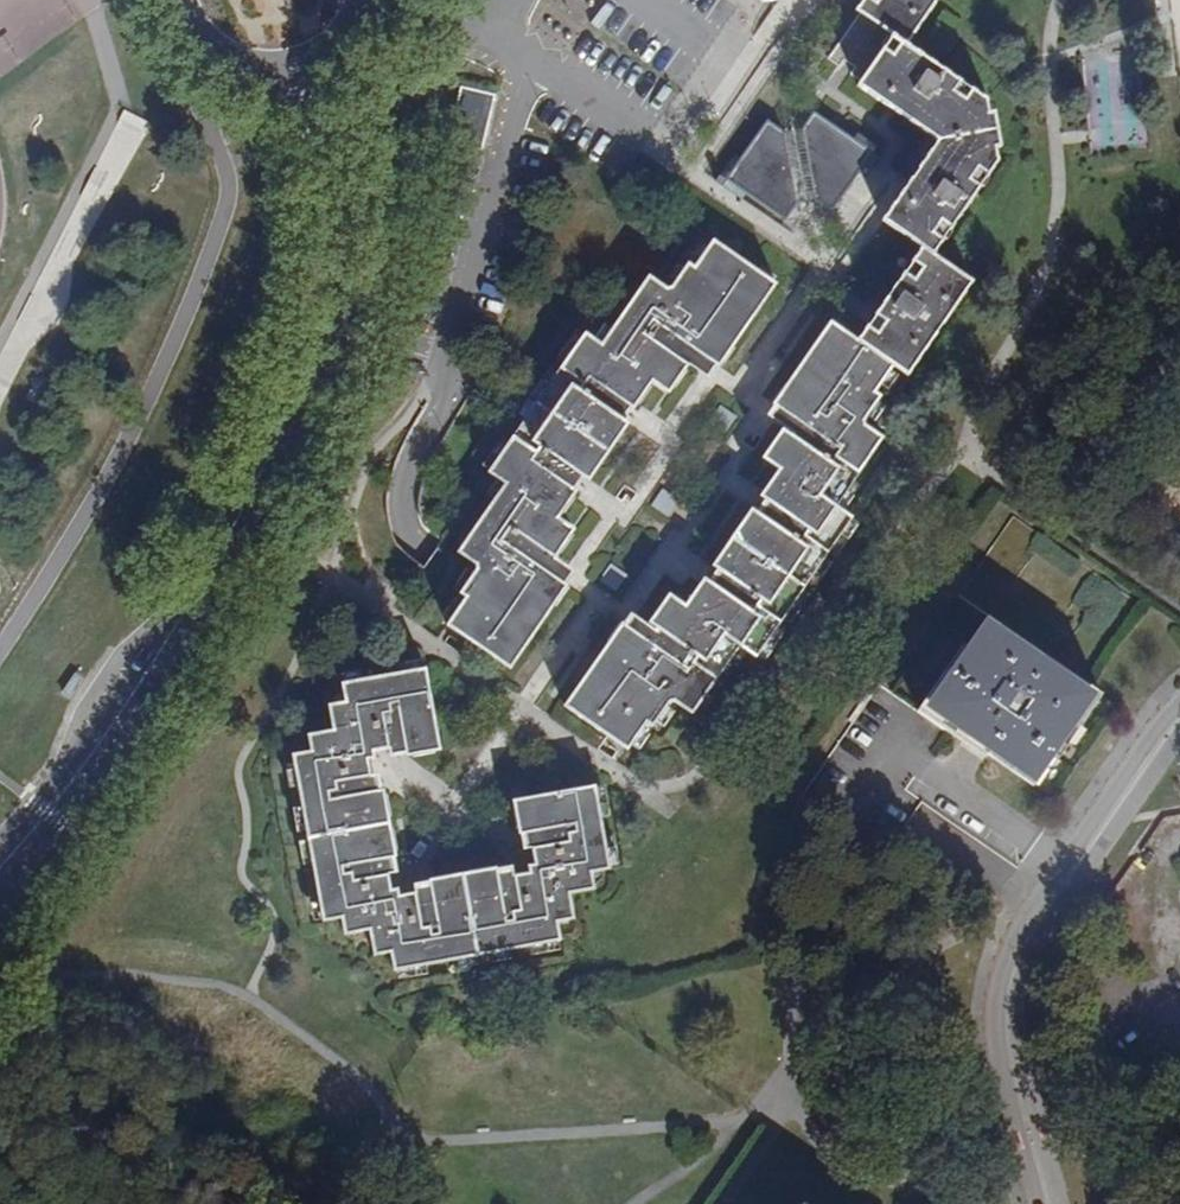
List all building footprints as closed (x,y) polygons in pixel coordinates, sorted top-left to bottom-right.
[(857,340),(893,365),(907,374),(972,281),(933,255),(997,161),(994,148),(988,115),(985,99),(906,46),(934,5),(927,0),(864,0),(857,11),(860,13),(828,58),(839,66),(844,60),(856,68),(851,74),(861,81),(860,85),(898,112),(920,84),(931,92),(912,123),(937,141),(920,168),(948,188),(941,200),(910,181),(883,220),(921,246),(857,340)] [(898,112),(912,123),(931,92),(920,84),(898,112)] [(485,135),(493,93),(467,88),(459,130),(485,135)] [(124,110),(112,139),(137,149),(148,120),(124,110)] [(995,113),(988,115),(994,148),(1000,146),(995,113)] [(814,114),(803,129),(814,199),(832,210),(860,172),(866,176),(878,157),(873,152),(876,146),(857,134),(854,139),(814,114)] [(798,201),(786,132),(767,121),(741,159),(736,155),(717,181),(742,199),(746,193),(785,219),(798,201)] [(803,129),(786,132),(798,201),(814,199),(803,129)] [(920,168),(910,181),(941,200),(948,188),(920,168)] [(596,382),(629,406),(649,377),(652,380),(664,390),(685,360),(653,338),(662,326),(693,348),(708,359),(737,319),(740,321),(744,324),(772,283),(711,242),(694,268),(688,263),(671,287),(666,288),(649,277),(601,344),(586,334),(489,473),(506,483),(459,552),(475,565),(476,568),(460,594),(466,598),(450,623),(506,665),(535,622),(533,621),(529,618),(557,578),(543,568),(511,545),(519,533),(550,556),(570,527),(556,517),(553,515),(573,487),(540,465),(549,452),(581,475),(620,419),(587,397),(596,382)] [(719,367),(775,285),(772,283),(744,324),(715,363),(719,367)] [(708,359),(712,361),(740,321),(737,319),(708,359)] [(712,361),(715,363),(744,324),(740,321),(712,361)] [(773,404),(776,406),(804,366),(833,324),(829,321),(773,404)] [(874,391),(893,365),(857,340),(833,324),(804,366),(808,369),(812,371),(783,411),(799,422),(831,445),(823,458),(790,434),(770,463),(779,469),(782,471),(786,474),(769,500),(800,524),(791,537),(759,515),(720,571),(753,594),(743,606),(712,583),(692,611),(689,608),(685,606),(674,599),(655,628),(688,650),(680,663),(646,641),(632,631),(605,670),(602,668),(599,666),(568,707),(628,748),(646,721),(653,726),(670,700),(673,699),(691,713),(739,644),(755,655),(849,518),(836,507),(882,438),(865,425),(865,420),(880,396),(874,391)] [(685,360),(693,348),(662,326),(653,338),(685,360)] [(689,363),(685,360),(664,390),(668,392),(689,363)] [(776,406),(780,409),(808,369),(804,366),(776,406)] [(780,409),(783,411),(812,371),(808,369),(780,409)] [(633,409),(652,380),(649,377),(629,406),(633,409)] [(620,419),(629,406),(596,382),(587,397),(620,419)] [(624,422),(620,419),(581,475),(585,478),(624,422)] [(627,425),(624,422),(585,478),(588,480),(627,425)] [(799,422),(790,434),(823,458),(831,445),(799,422)] [(763,459),(766,461),(787,432),(782,429),(763,459)] [(766,461),(770,463),(790,434),(787,432),(766,461)] [(573,487),(581,475),(549,452),(540,465),(573,487)] [(762,496),(765,497),(782,471),(779,469),(762,496)] [(765,497),(769,500),(786,474),(782,471),(765,497)] [(575,490),(573,487),(553,515),(556,517),(575,490)] [(769,500),(759,515),(791,537),(800,524),(769,500)] [(713,566),(716,568),(755,512),(752,509),(713,566)] [(716,568),(720,571),(759,515),(755,512),(716,568)] [(573,529),(570,527),(550,556),(553,558),(573,529)] [(543,568),(550,556),(519,533),(511,545),(543,568)] [(720,571),(712,583),(743,606),(753,594),(720,571)] [(561,581),(557,578),(529,618),(533,621),(561,581)] [(685,606),(689,608),(708,580),(705,578),(685,606)] [(689,608),(692,611),(712,583),(708,580),(689,608)] [(563,582),(561,581),(533,621),(535,622),(563,582)] [(567,585),(563,582),(535,622),(506,665),(510,668),(567,585)] [(649,624),(652,626),(671,597),(668,595),(649,624)] [(652,626),(655,628),(674,599),(671,597),(652,626)] [(921,706),(951,726),(987,753),(990,749),(1036,781),(1057,752),(1060,754),(1082,723),(1080,722),(1102,690),(1081,674),(990,613),(969,644),(966,642),(921,706)] [(565,705),(568,707),(599,666),(625,626),(622,623),(565,705)] [(629,629),(625,626),(599,666),(602,668),(629,629)] [(655,628),(646,641),(680,663),(688,650),(655,628)] [(632,631),(629,629),(602,668),(605,670),(632,631)] [(328,906),(331,918),(342,918),(346,933),(365,930),(392,890),(389,873),(354,879),(351,864),(386,858),(392,857),(380,791),(374,791),(339,796),(336,781),(370,774),(367,758),(374,756),(374,751),(390,747),(384,713),(399,710),(405,745),(406,750),(440,744),(426,670),(357,681),(359,687),(344,691),(346,702),(327,706),(332,731),(309,735),(312,749),(301,752),(304,766),(297,768),(320,907),(328,906)] [(82,678),(76,673),(63,692),(70,696),(82,678)] [(342,683),(344,691),(359,687),(357,681),(342,683)] [(390,747),(405,745),(399,710),(384,713),(390,747)] [(441,749),(440,744),(406,750),(407,755),(441,749)] [(294,754),(297,768),(304,766),(301,752),(294,754)] [(374,791),(370,774),(336,781),(339,796),(374,791)] [(596,785),(518,799),(523,833),(531,831),(565,825),(569,840),(534,846),(537,863),(529,865),(531,870),(515,874),(521,908),(505,912),(498,876),(498,873),(430,884),(431,889),(437,924),(422,927),(417,892),(398,895),(369,934),(373,954),(391,951),(394,962),(407,959),(408,968),(547,941),(546,934),(560,931),(558,921),(573,918),(570,893),(595,888),(592,871),(603,869),(601,856),(608,854),(596,785)] [(384,789),(380,791),(392,857),(396,856),(384,789)] [(519,833),(523,833),(518,799),(515,799),(519,833)] [(531,831),(534,846),(569,840),(565,825),(531,831)] [(610,867),(608,854),(601,856),(603,869),(610,867)] [(389,873),(386,858),(351,864),(354,879),(389,873)] [(430,879),(430,884),(498,873),(497,868),(430,879)] [(515,874),(498,876),(505,912),(521,908),(515,874)] [(431,889),(417,892),(422,927),(437,924),(431,889)] [(397,890),(392,890),(365,930),(368,930),(369,934),(398,895),(397,890)] [(323,920),(331,918),(328,906),(320,907),(323,920)] [(561,938),(560,931),(546,934),(547,941),(561,938)] [(395,969),(408,968),(407,959),(394,962),(395,969)]
